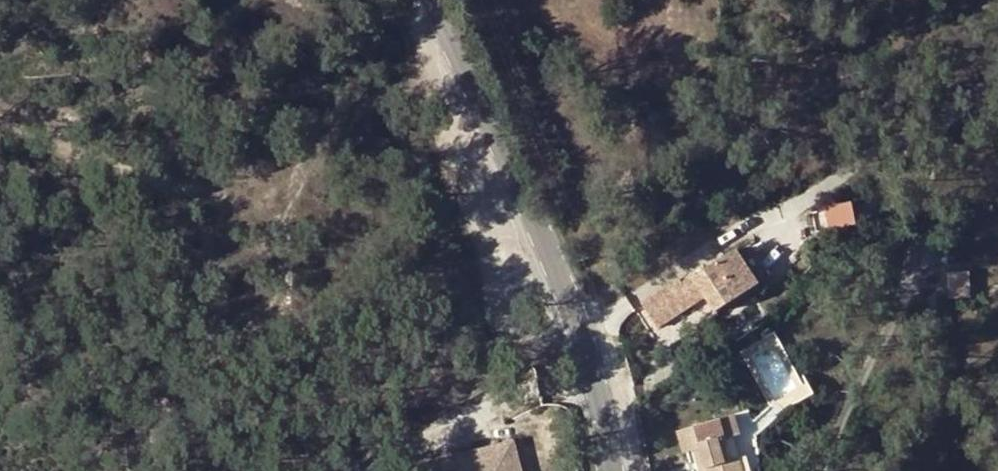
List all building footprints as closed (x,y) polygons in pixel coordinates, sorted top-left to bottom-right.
[(849,206),(820,207),(821,227),(849,227),(849,206)] [(680,281),(642,304),(657,328),(681,314),(694,306),(705,298),(715,314),(759,286),(737,251),(681,285),(680,281)] [(681,314),(657,328),(660,335),(684,319),(681,314)] [(684,455),(692,452),(698,450),(705,470),(742,470),(739,461),(731,463),(724,440),(738,436),(733,417),(677,433),(684,455)] [(423,467),(425,470),(521,470),(511,440),(423,467)] [(698,450),(692,452),(697,470),(705,470),(698,450)]
